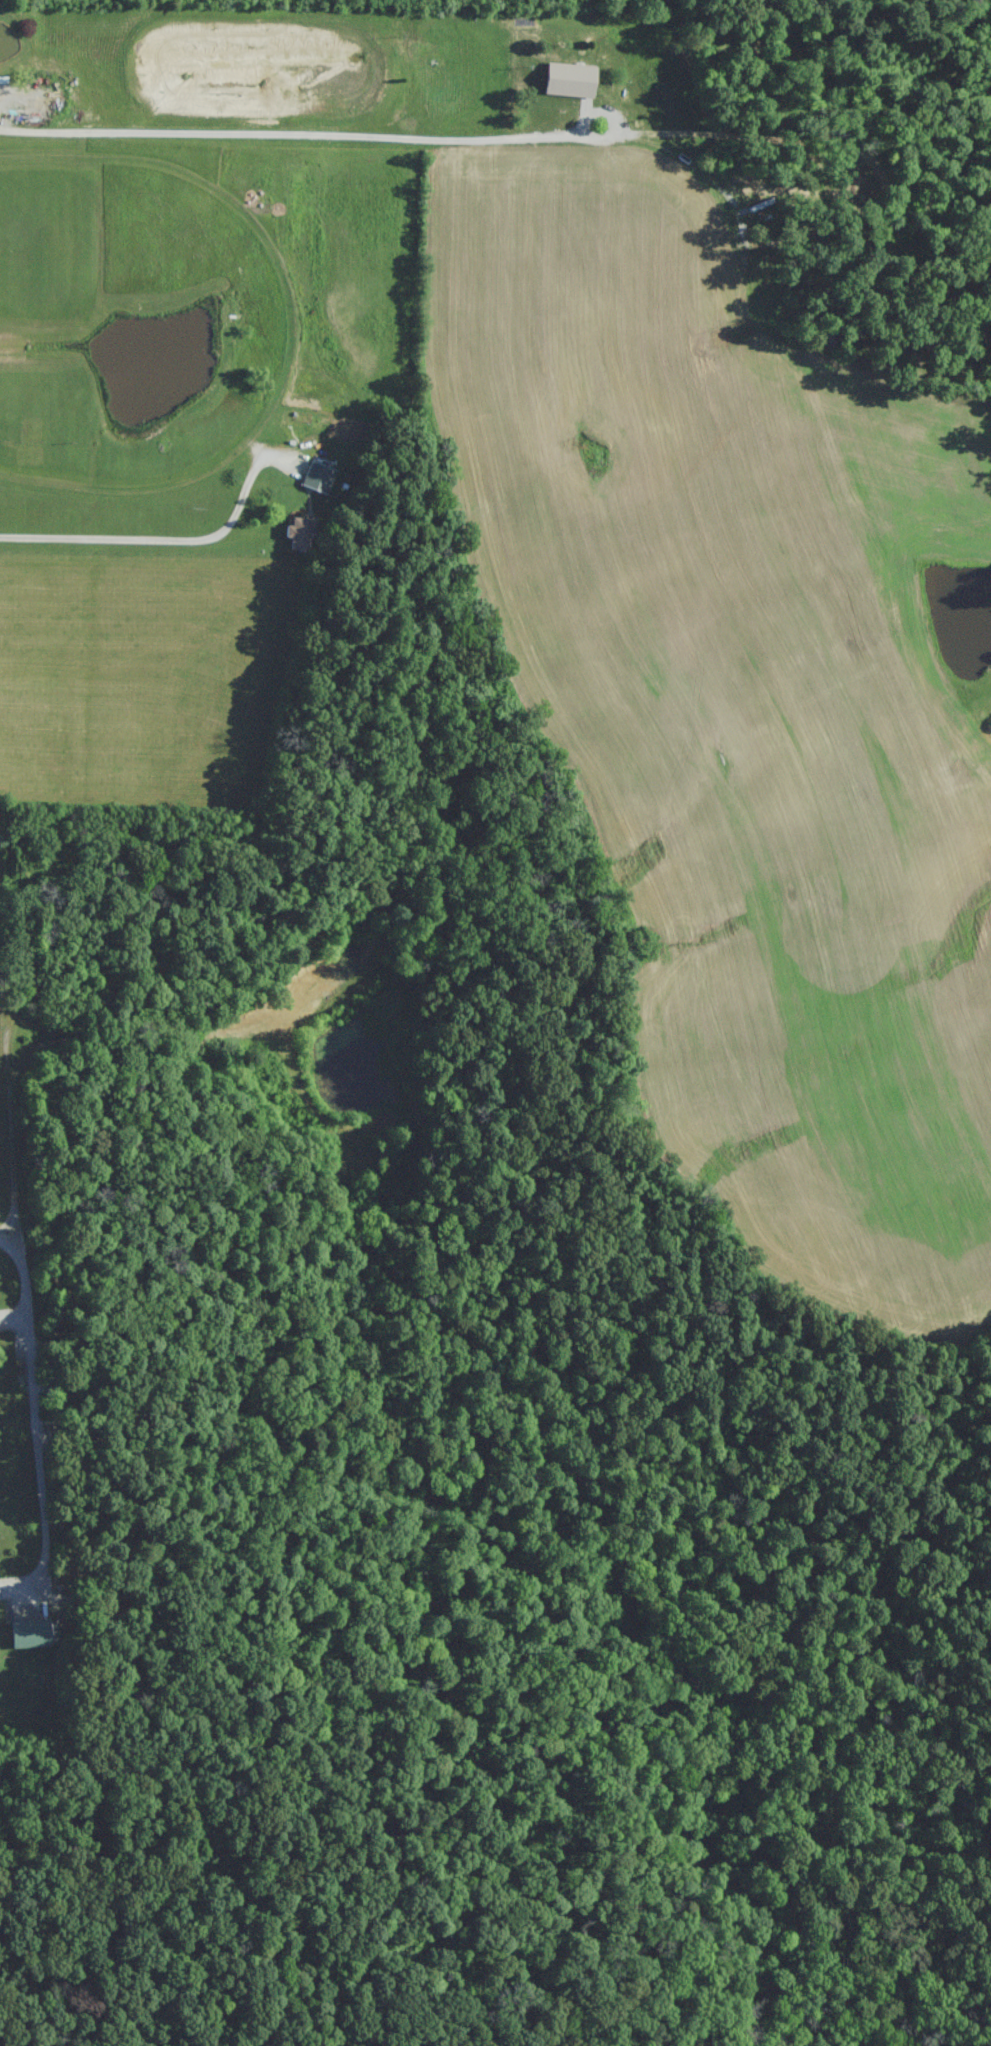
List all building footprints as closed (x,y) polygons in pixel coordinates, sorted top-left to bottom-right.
[(583,76),(575,76),(575,116),(583,116),(583,76)] [(301,485),(326,496),(336,471),(312,461),(301,485)] [(309,551),(309,519),(289,519),(289,551),(309,551)]
